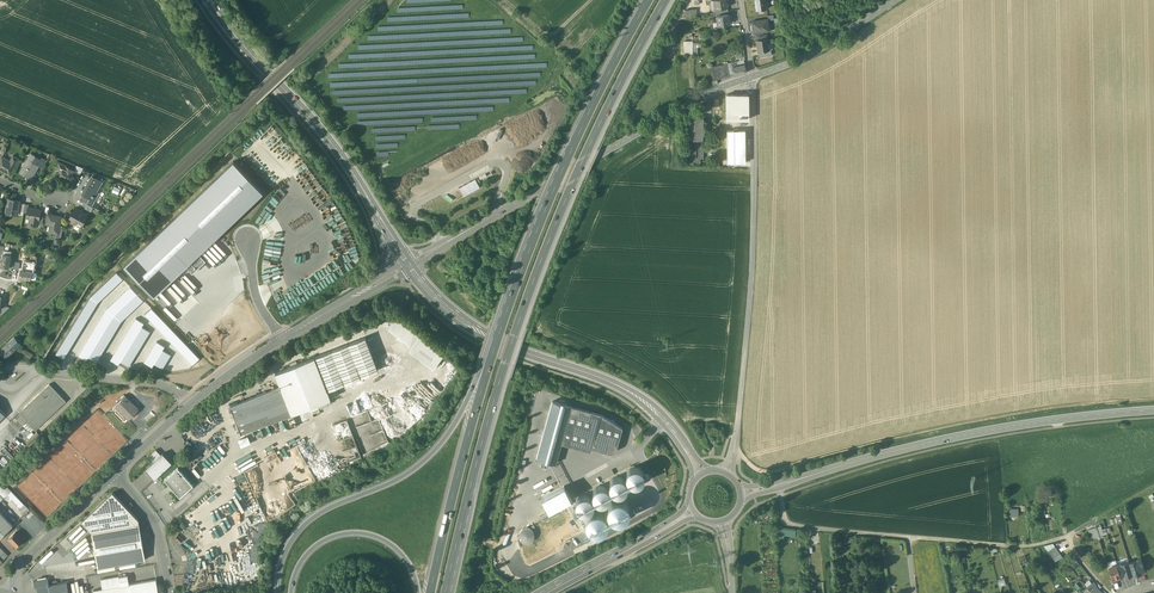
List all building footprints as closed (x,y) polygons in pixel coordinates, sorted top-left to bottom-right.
[(713,9),(718,9),(727,7),(726,0),(711,0),(713,9)] [(758,10),(759,10),(763,9),(768,9),(767,5),(767,1),(767,0),(756,0),(758,10)] [(716,16),(718,25),(730,24),(728,14),(721,15),(716,16)] [(768,19),(752,22),(754,33),(755,33),(762,32),(770,31),(768,19)] [(767,38),(756,40),(758,52),(769,50),(767,38)] [(693,41),(684,41),(685,54),(693,54),(693,41)] [(729,72),(727,64),(719,65),(711,67),(713,80),(730,76),(729,72)] [(746,72),(745,64),(733,67),(734,75),(746,72)] [(727,95),(727,120),(748,120),(747,94),(727,95)] [(703,117),(688,117),(688,127),(687,127),(687,134),(687,135),(687,140),(689,140),(701,140),(702,140),(703,135),(704,135),(704,128),(703,128),(703,117)] [(728,162),(746,162),(746,130),(728,130),(728,162)] [(701,140),(689,140),(689,145),(687,145),(687,150),(686,150),(685,157),(688,157),(688,163),(700,163),(700,158),(703,158),(703,150),(702,150),(702,145),(701,145),(701,140)] [(41,159),(30,153),(24,166),(26,167),(26,168),(28,169),(25,175),(32,178),(37,169),(36,169),(39,165),(42,160),(41,159)] [(2,156),(0,160),(0,170),(10,175),(19,159),(13,155),(9,163),(6,161),(7,159),(2,156)] [(47,160),(42,158),(41,159),(42,160),(39,165),(43,168),(47,160)] [(199,253),(264,192),(234,161),(124,265),(154,296),(186,266),(199,253)] [(75,169),(59,162),(56,168),(62,171),(58,179),(70,185),(75,173),(77,170),(75,169)] [(83,168),(77,165),(75,169),(77,170),(75,173),(80,175),(83,168)] [(102,181),(92,175),(81,194),(82,195),(86,197),(87,197),(88,194),(92,196),(92,197),(94,198),(94,197),(96,198),(99,193),(96,191),(102,181)] [(475,179),(459,187),(464,196),(480,187),(475,179)] [(90,199),(87,197),(86,197),(82,195),(79,200),(87,204),(90,199)] [(348,238),(351,237),(348,232),(348,229),(332,200),(332,203),(329,198),(326,200),(326,204),(329,209),(329,212),(323,216),(339,244),(342,243),(344,243),(344,239),(346,242),(345,246),(349,244),(349,246),(347,247),(341,247),(341,254),(357,254),(357,250),(352,241),(352,243),(348,243),(348,238)] [(20,201),(8,199),(6,210),(11,211),(11,213),(17,215),(18,211),(20,203),(20,201)] [(29,208),(28,208),(27,213),(26,218),(31,219),(30,224),(38,226),(39,221),(38,221),(40,213),(41,210),(29,208)] [(88,214),(75,208),(68,220),(76,224),(78,221),(82,224),(88,214)] [(263,217),(258,215),(255,222),(262,225),(265,217),(270,219),(273,212),(266,209),(263,217)] [(61,217),(55,216),(55,215),(48,214),(46,224),(53,225),(52,233),(57,233),(58,233),(60,225),(61,217)] [(263,282),(281,276),(279,266),(279,260),(277,255),(275,256),(272,246),(271,263),(265,265),(265,264),(265,258),(270,258),(270,255),(268,255),(268,256),(267,256),(264,246),(262,272),(267,272),(267,273),(263,275),(263,282)] [(199,253),(186,266),(193,273),(205,260),(199,253)] [(10,256),(3,254),(1,266),(9,268),(11,255),(10,255),(10,256)] [(32,271),(20,270),(19,277),(31,279),(32,271)] [(63,359),(99,302),(123,279),(117,272),(90,297),(55,354),(63,359)] [(96,362),(121,321),(143,300),(131,287),(105,311),(80,352),(96,362)] [(193,365),(200,358),(152,308),(145,314),(193,365)] [(420,335),(396,317),(388,328),(412,346),(420,335)] [(144,323),(136,318),(110,360),(118,365),(120,362),(128,366),(150,331),(142,326),(144,323)] [(444,353),(420,335),(412,346),(409,350),(433,368),(444,353)] [(14,337),(7,344),(13,351),(20,344),(19,342),(20,341),(17,338),(16,339),(14,337)] [(365,337),(314,357),(327,390),(378,370),(365,337)] [(157,342),(144,362),(152,367),(154,364),(163,369),(171,355),(163,350),(165,347),(157,342)] [(13,351),(7,344),(0,351),(2,352),(0,354),(3,357),(5,356),(6,357),(13,351)] [(314,357),(275,372),(280,385),(281,385),(291,413),(292,414),(331,398),(327,390),(314,357)] [(49,384),(19,413),(36,430),(66,401),(49,384)] [(280,385),(230,405),(241,433),(291,413),(281,385),(280,385)] [(138,410),(126,397),(123,399),(122,400),(118,404),(129,415),(135,410),(136,411),(138,410)] [(600,414),(552,401),(536,459),(556,464),(562,441),(562,440),(615,455),(622,428),(600,414)] [(129,415),(118,404),(115,407),(128,420),(136,411),(135,410),(129,415)] [(248,435),(237,440),(241,447),(251,443),(248,435)] [(156,450),(148,457),(153,462),(161,455),(156,450)] [(153,462),(145,470),(154,479),(172,463),(163,453),(161,455),(153,462)] [(602,464),(605,457),(594,454),(592,460),(602,464)] [(643,479),(644,476),(643,472),(641,470),(638,468),(635,467),(631,468),(628,470),(626,473),(626,476),(626,480),(628,483),(631,484),(635,485),(638,484),(641,482),(643,479)] [(193,485),(178,468),(165,479),(180,497),(193,485)] [(626,489),(627,485),(626,482),(624,479),(621,477),(618,476),(614,477),(611,479),(609,482),(609,485),(610,489),(612,492),(615,494),(618,494),(622,494),(624,492),(626,489)] [(18,506),(22,503),(0,480),(0,500),(7,494),(18,506)] [(610,498),(610,494),(609,491),(607,488),(604,486),(601,485),(597,486),(595,488),(593,491),(592,495),(593,498),(595,501),(598,503),(601,504),(605,503),(608,501),(610,498)] [(564,486),(542,499),(548,511),(571,498),(564,486)] [(138,520),(112,492),(81,522),(91,532),(139,524),(138,520)] [(593,507),(593,504),(593,500),(591,497),(588,495),(584,495),(581,495),(578,497),(576,500),(575,504),(576,507),(578,510),(581,512),(584,513),(588,512),(591,510),(593,507)] [(571,498),(548,511),(551,515),(559,510),(573,503),(571,498)] [(625,519),(628,516),(629,513),(629,510),(629,506),(627,503),(624,501),(621,499),(618,499),(614,500),(611,502),(609,504),(607,507),(607,511),(607,514),(609,517),(612,520),(615,521),(619,522),(622,521),(625,519)] [(1019,516),(1019,508),(1008,508),(1008,516),(1019,516)] [(603,531),(606,528),(607,525),(607,522),(607,518),(605,515),(602,513),(599,511),(596,511),(592,512),(589,513),(587,516),(585,519),(585,523),(586,526),(587,529),(590,532),(593,533),(597,533),(600,533),(603,531)] [(13,525),(0,512),(0,538),(13,525)] [(139,524),(91,532),(98,568),(145,560),(139,524)] [(1101,526),(1097,527),(1100,536),(1108,534),(1106,529),(1102,530),(1101,526)] [(1090,534),(1091,539),(1100,536),(1097,527),(1091,529),(1092,533),(1090,534)] [(529,543),(532,541),(534,539),(535,536),(534,533),(533,530),(530,528),(527,528),(524,528),(521,529),(519,532),(519,535),(519,538),(521,541),(523,543),(526,543),(529,543)] [(795,536),(795,529),(779,529),(779,537),(784,537),(784,535),(795,536)] [(16,532),(9,539),(16,547),(24,540),(16,532)] [(1055,546),(1048,551),(1053,558),(1060,553),(1055,546)] [(1025,556),(1019,558),(1021,565),(1028,563),(1025,556)] [(1142,558),(1137,560),(1138,561),(1142,572),(1145,571),(1142,558)] [(1130,563),(1133,574),(1133,575),(1134,576),(1142,573),(1142,572),(1138,561),(1130,563)] [(1122,564),(1121,565),(1125,576),(1125,577),(1133,575),(1133,574),(1130,563),(1130,562),(1122,564)] [(1117,565),(1109,567),(1113,578),(1116,577),(1116,579),(1116,578),(1121,577),(1117,565)] [(119,577),(120,586),(126,585),(129,584),(128,575),(119,577)] [(119,576),(101,579),(102,589),(120,586),(119,577),(119,576)] [(48,578),(33,581),(35,588),(37,587),(49,585),(48,578)] [(1006,585),(1004,578),(998,580),(1000,587),(1006,585)] [(126,585),(128,592),(158,592),(156,580),(129,584),(126,585)] [(37,587),(38,592),(69,592),(67,581),(49,585),(37,587)] [(1094,582),(1092,583),(1087,587),(1088,588),(1088,589),(1089,589),(1092,592),(1100,592),(1101,592),(1099,588),(1096,584),(1094,582)] [(1062,590),(1059,584),(1054,587),(1058,592),(1062,590)] [(93,591),(94,592),(128,592),(126,585),(102,589),(93,591)]
